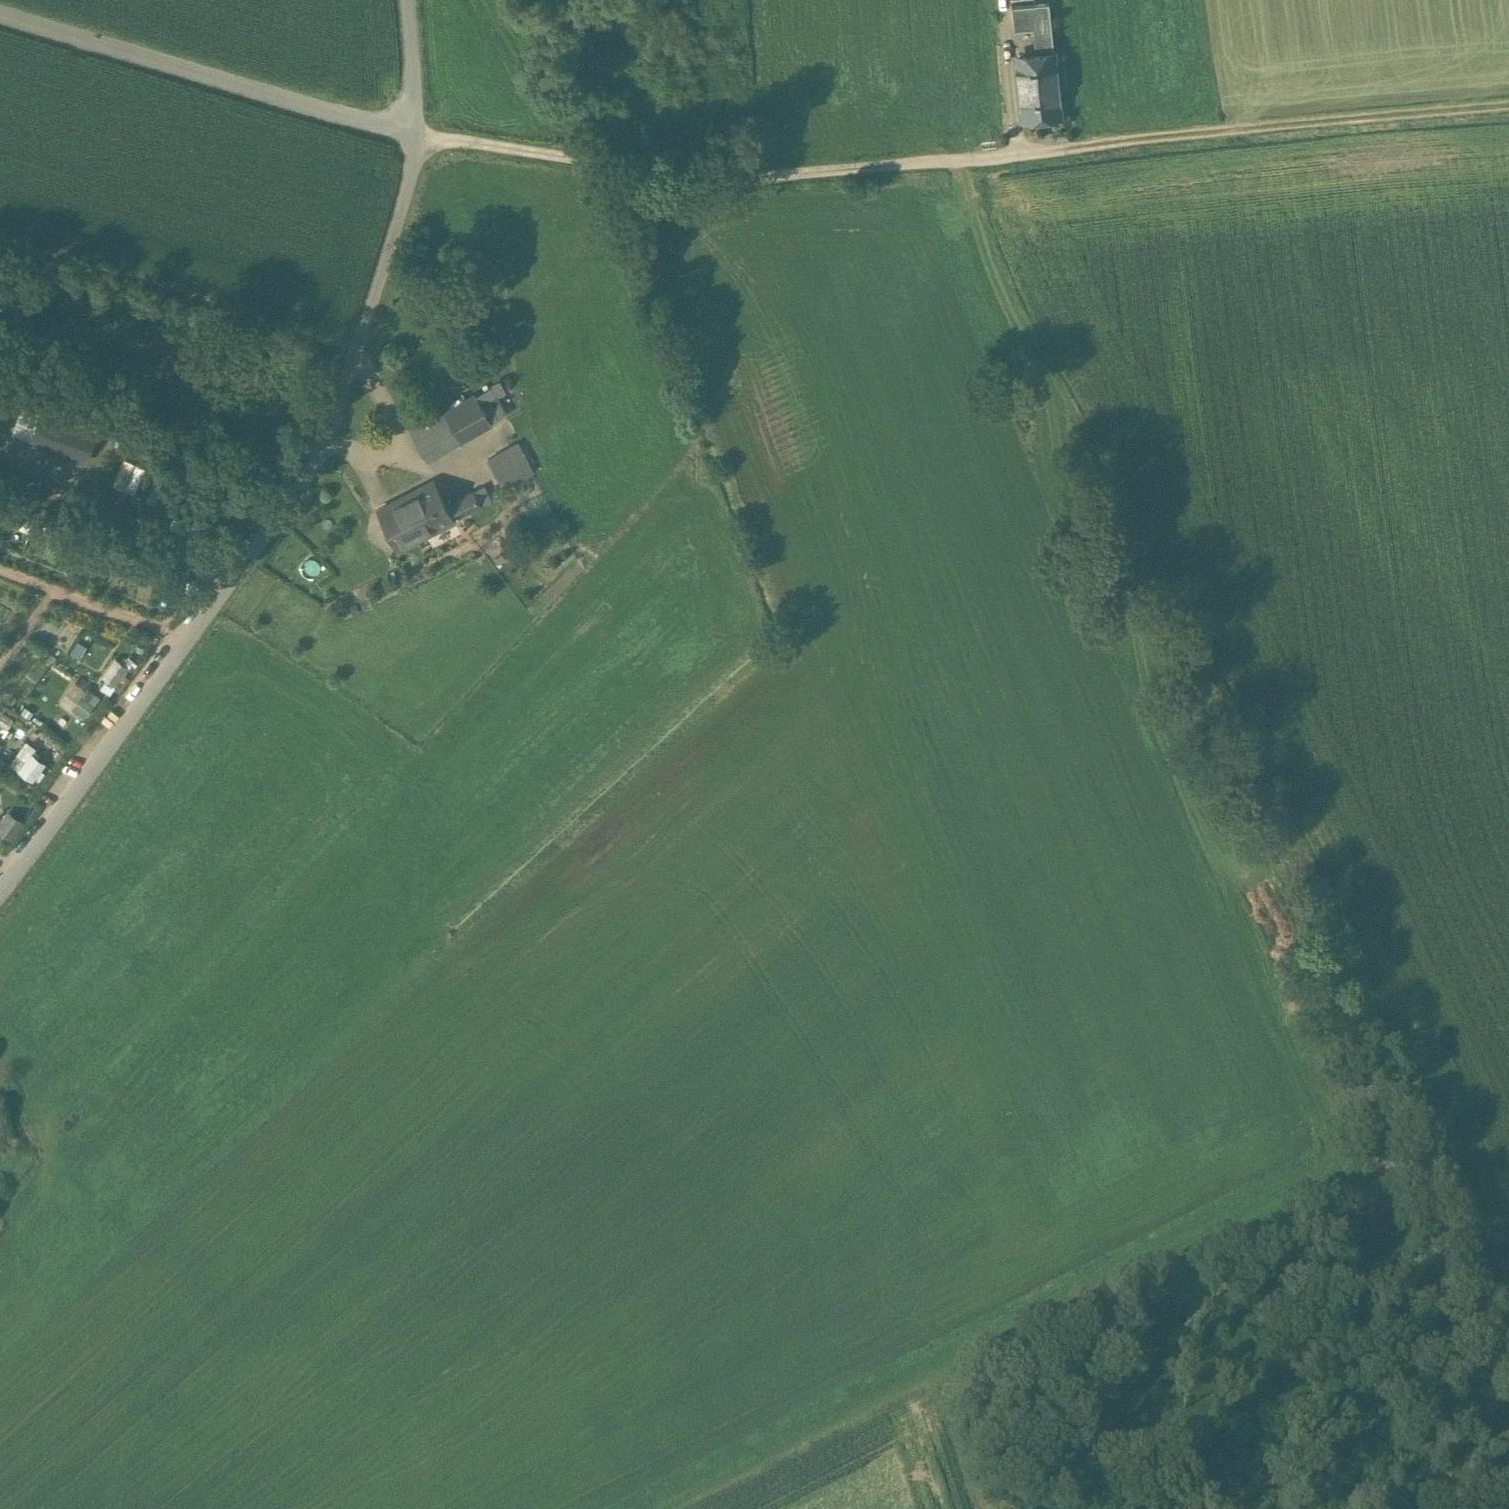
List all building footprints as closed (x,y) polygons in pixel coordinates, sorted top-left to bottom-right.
[(1035,40),(1049,39),(1045,1),(1010,6),(1014,30),(1033,28),(1035,40)] [(1049,39),(1035,40),(1037,54),(1017,56),(1024,112),(1059,107),(1049,39)] [(1060,118),(1059,107),(1024,112),(1025,122),(1060,118)] [(489,388),(471,398),(446,412),(445,410),(420,425),(420,424),(411,429),(427,457),(472,431),(468,425),(499,407),(489,388)] [(100,421),(49,403),(45,414),(42,412),(31,441),(87,461),(98,432),(96,431),(100,421)] [(516,441),(488,456),(504,485),(532,471),(516,441)] [(416,488),(379,508),(378,508),(398,547),(399,547),(454,517),(447,503),(434,479),(416,488)] [(473,490),(447,503),(454,517),(480,504),(473,490)] [(41,518),(28,513),(26,518),(3,509),(0,517),(37,531),(41,518)] [(115,655),(105,677),(121,685),(132,663),(115,655)] [(79,677),(61,699),(84,719),(103,697),(79,677)] [(36,751),(40,746),(29,738),(12,762),(38,780),(51,762),(36,751)] [(0,824),(0,828),(13,838),(27,819),(11,808),(0,824)]
